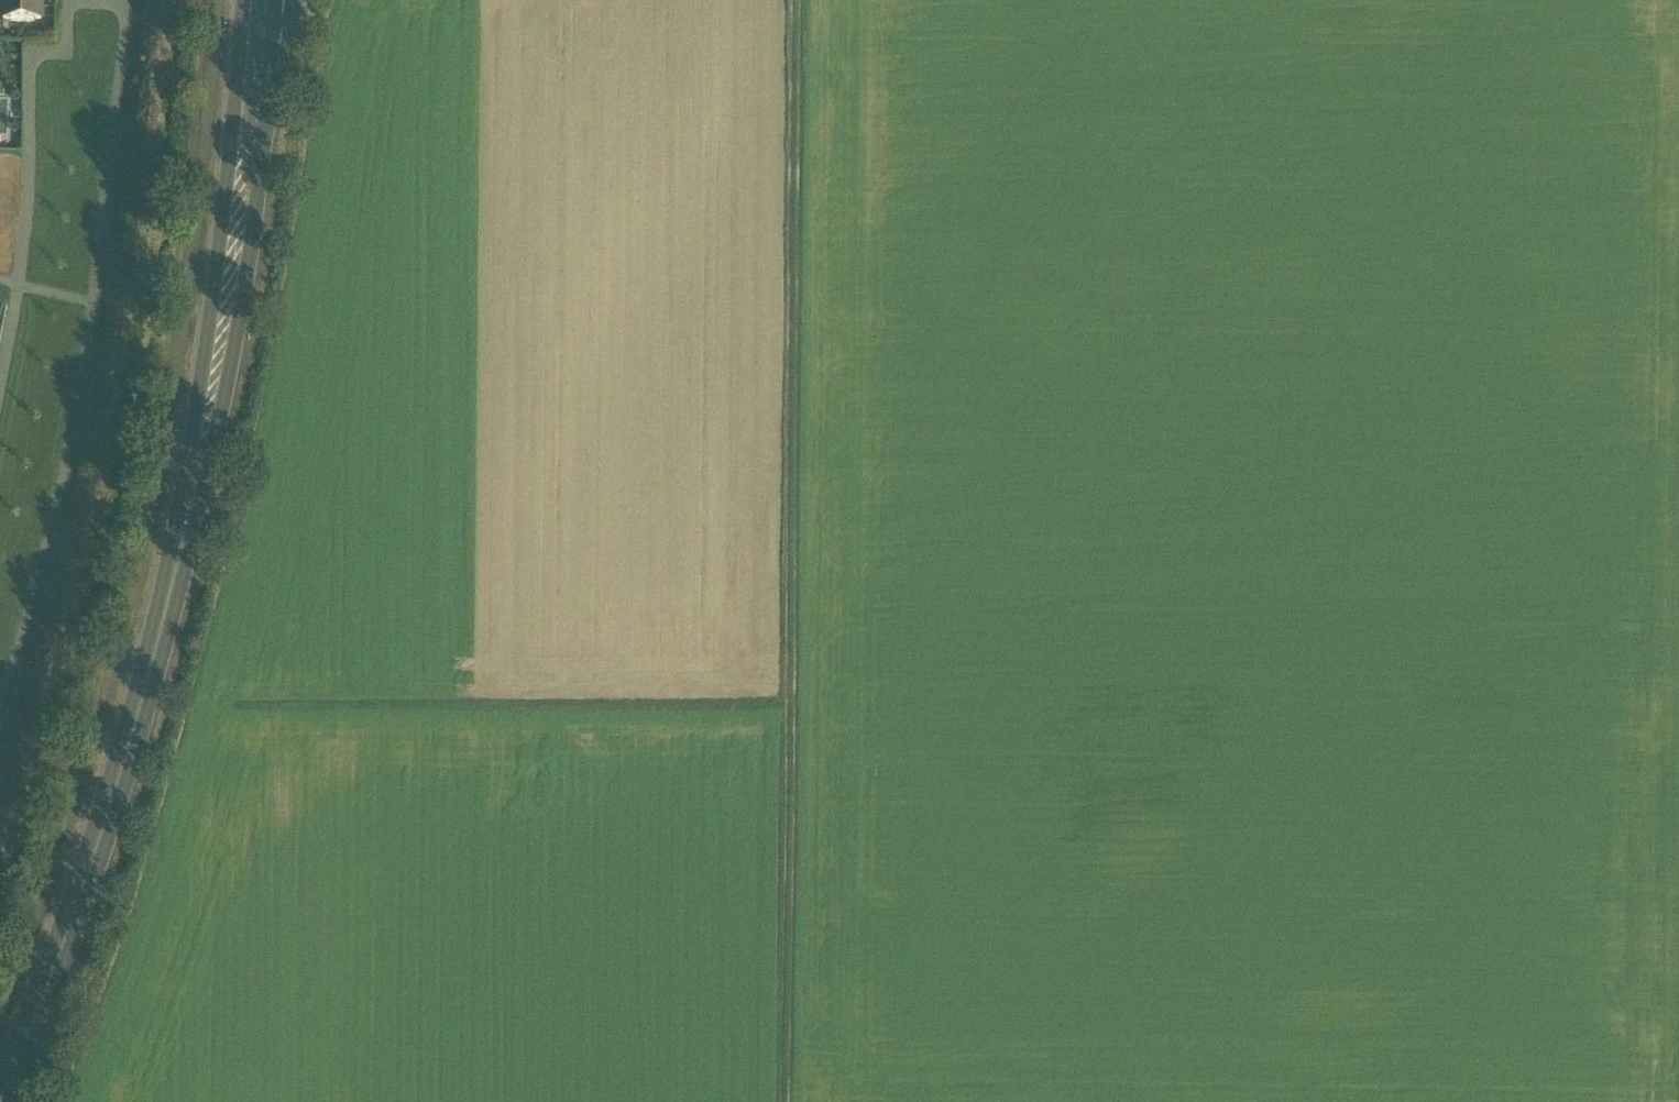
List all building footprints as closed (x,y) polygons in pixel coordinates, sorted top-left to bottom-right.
[(4,20),(41,20),(41,0),(4,0),(4,20)]
